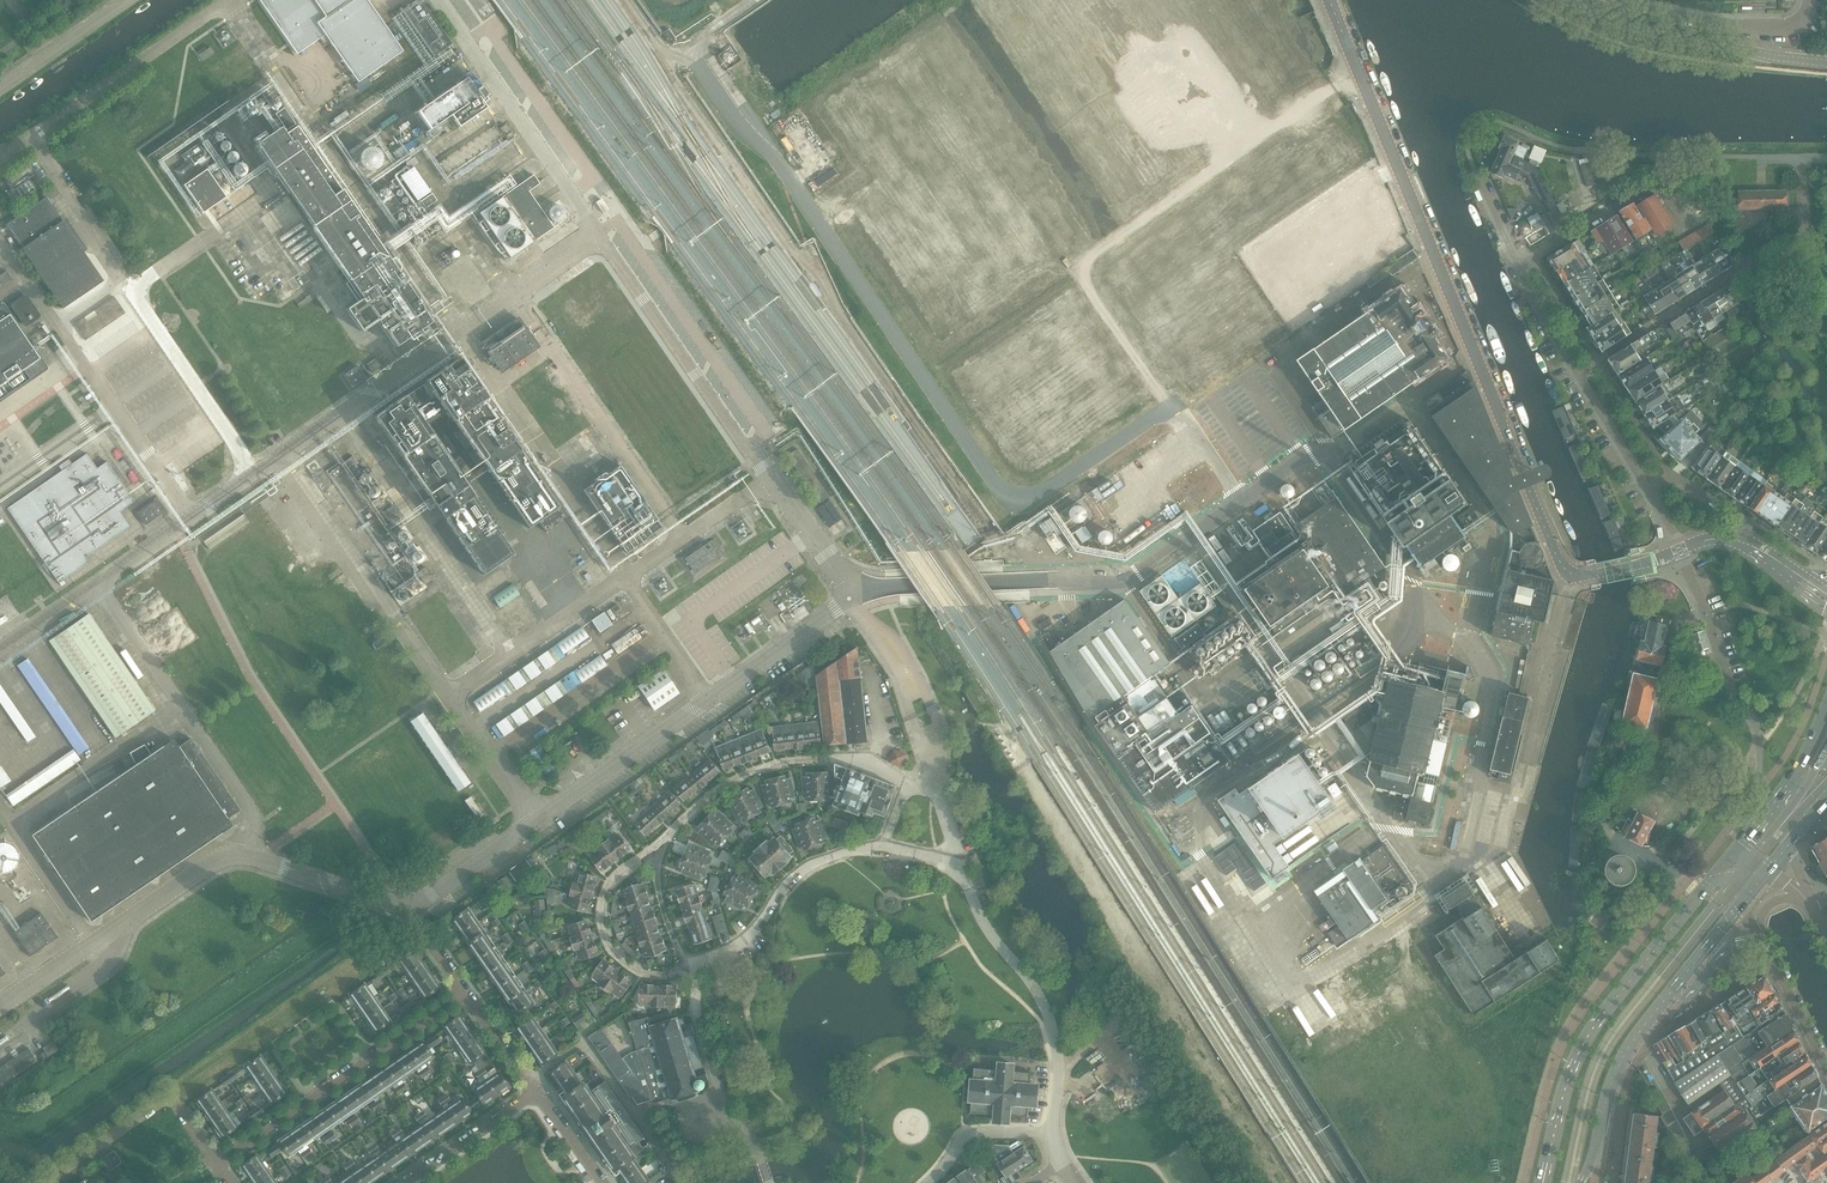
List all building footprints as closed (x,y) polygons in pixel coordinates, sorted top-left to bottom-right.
[(297,54),(325,35),(357,83),(403,52),(367,0),(260,0),(297,54)] [(429,50),(430,52),(434,58),(452,46),(422,2),(404,14),(429,50)] [(669,30),(664,34),(671,44),(676,41),(669,30)] [(210,47),(199,56),(203,62),(215,53),(210,47)] [(482,89),(481,90),(482,90),(478,93),(477,92),(476,93),(467,79),(421,110),(415,114),(415,115),(414,116),(431,141),(439,135),(434,128),(435,127),(451,116),(459,129),(488,110),(481,101),(482,100),(484,105),(490,101),(482,89)] [(296,125),(294,122),(285,109),(276,115),(287,131),(295,126),(295,125),(296,125)] [(513,135),(506,124),(500,129),(507,139),(513,135)] [(281,128),(256,145),(347,278),(349,281),(346,283),(358,301),(346,309),(362,332),(378,321),(395,347),(432,322),(408,287),(387,256),(356,211),(297,126),(285,134),(281,128)] [(1503,149),(1498,160),(1507,164),(1508,163),(1511,156),(1515,158),(1516,155),(1523,159),(1527,150),(1517,145),(1518,143),(1506,137),(1501,148),(1503,149)] [(182,155),(187,163),(175,171),(182,181),(213,160),(201,142),(182,155)] [(1514,160),(1515,158),(1511,156),(1508,163),(1507,164),(1498,160),(1492,172),(1503,177),(1504,175),(1515,180),(1520,170),(1517,169),(1520,163),(1514,160)] [(1529,164),(1536,167),(1538,161),(1532,159),(1529,164)] [(1581,165),(1587,187),(1594,185),(1588,163),(1581,165)] [(208,170),(184,186),(204,215),(227,198),(211,175),(208,170)] [(10,181),(7,182),(12,189),(7,192),(15,203),(18,200),(19,201),(39,187),(29,172),(13,183),(11,181),(10,181)] [(534,175),(475,216),(506,261),(536,241),(554,228),(543,212),(529,191),(540,184),(534,175)] [(1739,209),(1787,209),(1786,192),(1763,192),(1739,192),(1739,209)] [(1645,218),(1643,219),(1650,231),(1653,230),(1657,237),(1675,226),(1655,194),(1638,205),(1645,218)] [(46,197),(6,224),(20,244),(28,257),(30,259),(34,265),(35,268),(55,297),(57,300),(63,309),(98,285),(104,281),(83,251),(46,197)] [(601,199),(596,202),(604,214),(609,211),(601,199)] [(1634,204),(1620,212),(1637,240),(1650,231),(1643,219),(1634,204)] [(1549,209),(1556,222),(1563,219),(1556,205),(1549,209)] [(1517,209),(1507,209),(1512,219),(1517,209)] [(1547,212),(1540,217),(1552,237),(1560,233),(1547,212)] [(1537,214),(1529,219),(1532,225),(1533,224),(1537,231),(1544,226),(1537,214)] [(1617,216),(1591,232),(1599,245),(1604,242),(1612,255),(1633,242),(1617,216)] [(1709,224),(1678,242),(1684,251),(1696,244),(1715,233),(1711,226),(1709,224)] [(1547,261),(1547,263),(1549,266),(1551,267),(1552,266),(1556,272),(1586,253),(1587,253),(1579,240),(1570,245),(1569,245),(1566,246),(1565,248),(1548,259),(1549,260),(1547,261)] [(1703,245),(1721,272),(1730,267),(1730,266),(1731,266),(1731,265),(1731,264),(1731,261),(1730,257),(1729,254),(1728,249),(1727,248),(1726,245),(1725,243),(1724,241),(1725,243),(1718,249),(1714,252),(1707,242),(1703,244),(1703,245)] [(1705,257),(1701,260),(1713,278),(1721,272),(1703,245),(1699,248),(1705,257)] [(1418,258),(1413,250),(1387,268),(1392,276),(1418,258)] [(1713,278),(1701,260),(1697,263),(1690,252),(1686,255),(1704,283),(1713,278)] [(1557,273),(1557,274),(1559,278),(1560,279),(1561,278),(1562,278),(1562,279),(1565,284),(1565,283),(1594,266),(1586,253),(1556,272),(1557,273)] [(1688,268),(1684,271),(1695,289),(1704,283),(1686,255),(1685,255),(1687,258),(1683,260),(1688,268)] [(1675,276),(1666,262),(1661,265),(1670,279),(1666,282),(1678,300),(1686,295),(1675,276)] [(1602,280),(1603,279),(1594,266),(1565,283),(1566,285),(1565,285),(1564,287),(1567,292),(1570,292),(1570,291),(1571,292),(1570,292),(1574,298),(1574,297),(1602,280)] [(1651,270),(1645,273),(1648,278),(1649,279),(1655,276),(1651,270)] [(1684,271),(1675,276),(1686,295),(1695,289),(1684,271)] [(1579,306),(1582,312),(1583,311),(1611,294),(1602,280),(1574,297),(1574,298),(1574,299),(1573,301),(1576,306),(1578,306),(1579,305),(1579,306)] [(1666,282),(1655,289),(1666,307),(1678,300),(1666,282)] [(1652,291),(1644,297),(1654,312),(1655,315),(1666,307),(1655,289),(1651,283),(1648,285),(1652,291)] [(1729,285),(1720,291),(1735,315),(1739,312),(1735,306),(1740,302),(1729,285)] [(1401,288),(1297,361),(1324,400),(1312,408),(1334,439),(1450,359),(1434,337),(1436,335),(1437,335),(1437,334),(1438,333),(1438,332),(1438,331),(1437,330),(1436,329),(1435,328),(1434,328),(1433,328),(1432,328),(1431,326),(1430,326),(1425,319),(1426,318),(1425,318),(1424,316),(1425,315),(1425,314),(1425,313),(1425,312),(1424,311),(1424,310),(1423,310),(1422,309),(1421,309),(1420,309),(1419,309),(1417,311),(1401,288)] [(1720,291),(1711,297),(1722,314),(1726,312),(1732,322),(1737,319),(1735,315),(1720,291)] [(1588,320),(1591,326),(1611,314),(1616,311),(1616,310),(1620,308),(1611,294),(1583,311),(1583,312),(1583,313),(1582,315),(1585,320),(1587,320),(1588,319),(1588,320)] [(1711,297),(1703,302),(1717,326),(1720,330),(1724,327),(1721,321),(1725,318),(1722,314),(1711,297)] [(1703,302),(1694,308),(1707,329),(1709,331),(1717,326),(1703,302)] [(23,390),(21,387),(47,369),(2,305),(0,307),(0,401),(8,396),(10,399),(23,390)] [(1694,308),(1685,313),(1690,322),(1694,328),(1696,332),(1700,337),(1705,334),(1704,332),(1707,329),(1694,308)] [(35,311),(22,320),(26,325),(39,316),(35,311)] [(1685,313),(1670,323),(1672,326),(1679,337),(1690,329),(1687,324),(1690,322),(1685,313)] [(1588,328),(1587,328),(1590,333),(1595,340),(1618,325),(1611,314),(1591,326),(1588,328)] [(518,319),(482,344),(502,372),(538,348),(518,319)] [(1599,347),(1602,352),(1626,337),(1618,325),(1595,340),(1599,347)] [(1672,326),(1667,329),(1674,340),(1679,337),(1672,326)] [(1687,332),(1684,334),(1686,338),(1696,332),(1694,328),(1687,332)] [(1645,358),(1640,350),(1654,341),(1649,333),(1608,359),(1618,375),(1645,358)] [(1702,341),(1696,345),(1703,356),(1709,352),(1702,341)] [(1645,358),(1618,375),(1624,384),(1627,389),(1659,368),(1654,371),(1646,357),(1645,358)] [(424,382),(404,395),(425,426),(445,413),(451,422),(453,421),(501,491),(529,531),(538,524),(545,534),(566,520),(532,469),(484,400),(486,398),(458,358),(447,366),(435,374),(434,373),(433,373),(434,374),(434,373),(435,374),(426,381),(425,380),(425,379),(424,379),(425,381),(424,382)] [(357,365),(345,374),(353,386),(366,378),(357,365)] [(1659,368),(1627,389),(1630,393),(1636,402),(1664,384),(1670,381),(1661,367),(1659,368)] [(1470,379),(1471,378),(1469,372),(1461,377),(1423,403),(1511,533),(1531,525),(1517,490),(1473,383),(1472,383),(1472,382),(1471,382),(1470,380),(1470,379)] [(1645,415),(1672,398),(1664,384),(1636,402),(1639,407),(1645,415)] [(1742,394),(1738,399),(1741,402),(1747,400),(1742,394)] [(375,415),(373,417),(435,507),(483,576),(514,555),(466,486),(425,426),(404,395),(381,411),(381,410),(377,412),(374,414),(375,415)] [(1672,398),(1645,415),(1648,420),(1654,428),(1658,426),(1682,411),(1685,409),(1676,395),(1672,398)] [(1563,407),(1552,411),(1565,440),(1576,434),(1563,407)] [(1699,439),(1692,431),(1697,427),(1686,416),(1682,411),(1658,426),(1666,434),(1661,440),(1680,460),(1685,456),(1693,465),(1717,432),(1712,427),(1699,439)] [(1399,535),(1404,543),(1406,547),(1408,545),(1414,554),(1413,554),(1415,556),(1415,555),(1423,567),(1468,536),(1467,535),(1468,535),(1467,533),(1466,533),(1460,524),(1461,524),(1459,522),(1453,514),(1470,503),(1467,499),(1466,499),(1463,495),(1464,495),(1454,480),(1455,479),(1454,477),(1452,478),(1446,469),(1448,468),(1447,466),(1446,466),(1445,467),(1436,454),(1438,453),(1436,451),(1435,452),(1425,439),(1427,438),(1426,436),(1424,437),(1418,428),(1419,427),(1418,425),(1416,427),(1411,420),(1407,422),(1406,422),(1406,421),(1405,420),(1398,425),(1399,425),(1395,427),(1393,428),(1393,429),(1390,431),(1389,431),(1387,433),(1385,434),(1384,435),(1382,432),(1368,442),(1370,445),(1349,459),(1352,462),(1350,464),(1354,470),(1352,472),(1353,473),(1355,472),(1361,481),(1360,483),(1361,484),(1362,483),(1372,496),(1370,497),(1371,499),(1373,498),(1382,511),(1381,512),(1382,514),(1383,513),(1390,522),(1388,523),(1390,525),(1391,524),(1398,535),(1399,535)] [(1707,478),(1707,479),(1726,452),(1712,442),(1709,447),(1693,469),(1699,473),(1707,478)] [(1580,443),(1571,447),(1586,480),(1595,476),(1580,443)] [(1720,488),(1721,489),(1740,461),(1726,452),(1707,479),(1712,483),(1712,482),(1720,488)] [(87,454),(7,508),(59,583),(89,562),(86,557),(130,527),(120,512),(135,502),(107,462),(97,468),(87,454)] [(354,457),(345,463),(349,468),(358,462),(354,457)] [(1734,498),(1754,471),(1740,461),(1721,489),(1726,492),(1734,498)] [(341,466),(332,472),(336,478),(345,472),(341,466)] [(621,466),(585,491),(627,553),(646,539),(664,528),(621,466)] [(1754,471),(1734,498),(1739,502),(1740,501),(1748,508),(1768,480),(1768,479),(1767,480),(1754,471)] [(1768,480),(1748,508),(1758,514),(1759,514),(1763,517),(1783,489),(1778,486),(1768,480)] [(1820,482),(1816,488),(1821,491),(1825,485),(1822,483),(1820,482)] [(1598,484),(1589,489),(1602,519),(1612,514),(1598,484)] [(1768,520),(1767,521),(1776,526),(1776,527),(1796,499),(1787,493),(1787,492),(1783,489),(1763,517),(1768,520)] [(1255,600),(1253,602),(1254,604),(1256,603),(1262,612),(1260,613),(1262,615),(1264,614),(1270,623),(1268,624),(1270,626),(1271,625),(1272,626),(1278,623),(1286,635),(1340,598),(1354,619),(1383,599),(1368,578),(1387,565),(1359,526),(1338,496),(1295,526),(1309,545),(1305,547),(1282,513),(1277,516),(1266,501),(1258,507),(1268,522),(1256,531),(1277,561),(1241,586),(1244,589),(1246,587),(1247,588),(1244,590),(1246,592),(1248,591),(1255,600)] [(1810,508),(1813,503),(1805,497),(1801,503),(1796,499),(1776,527),(1785,533),(1790,536),(1810,508)] [(155,500),(137,512),(146,525),(164,513),(155,500)] [(1075,502),(1072,506),(1071,510),(1072,515),(1075,518),(1080,520),(1084,519),(1088,516),(1090,512),(1090,507),(1088,503),(1084,501),(1079,500),(1075,502)] [(1473,507),(1460,516),(1470,530),(1482,522),(1473,507)] [(1822,519),(1823,517),(1810,508),(1790,536),(1795,539),(1804,546),(1822,519)] [(1187,522),(1187,521),(1184,517),(1172,525),(1175,529),(1175,530),(1187,522)] [(1614,519),(1604,523),(1616,550),(1625,546),(1614,519)] [(1804,546),(1808,549),(1809,548),(1817,554),(1826,539),(1826,523),(1822,519),(1804,546)] [(1101,532),(1099,535),(1099,537),(1100,540),(1101,542),(1104,544),(1107,544),(1109,543),(1112,542),(1113,539),(1113,536),(1113,534),(1111,531),(1109,530),(1106,530),(1103,530),(1101,532)] [(1817,554),(1825,560),(1826,561),(1826,539),(1817,554)] [(702,547),(685,559),(695,573),(719,557),(709,542),(702,547)] [(1552,594),(1555,580),(1554,580),(1550,571),(1547,563),(1546,563),(1545,560),(1546,560),(1538,543),(1517,552),(1512,550),(1491,636),(1529,645),(1535,620),(1545,622),(1552,594)] [(1468,544),(1461,548),(1464,552),(1471,548),(1468,544)] [(1234,620),(1240,616),(1196,552),(1138,592),(1179,652),(1207,632),(1209,636),(1233,619),(1234,620)] [(588,573),(583,576),(587,582),(592,579),(588,573)] [(513,584),(492,597),(500,609),(521,596),(513,584)] [(799,588),(794,591),(795,592),(798,597),(802,595),(803,594),(799,588)] [(1048,632),(1041,636),(1090,719),(1105,708),(1151,676),(1170,663),(1126,600),(1058,648),(1048,632)] [(617,605),(611,608),(614,613),(620,609),(617,605)] [(156,711),(89,614),(50,641),(116,738),(156,711)] [(1053,624),(1050,618),(1037,625),(1041,631),(1053,624)] [(1650,622),(1645,643),(1653,645),(1661,647),(1666,626),(1650,622)] [(582,627),(473,702),(480,712),(505,695),(506,697),(565,656),(564,654),(589,637),(582,627)] [(635,628),(611,645),(617,654),(642,638),(635,628)] [(1703,650),(1698,633),(1692,635),(1691,631),(1685,633),(1692,654),(1695,653),(1703,650)] [(384,636),(372,644),(376,650),(388,642),(384,636)] [(1642,642),(1638,659),(1661,664),(1665,648),(1661,647),(1653,645),(1645,643),(1642,642)] [(858,648),(817,676),(825,745),(847,743),(847,744),(851,743),(868,742),(864,705),(858,655),(858,649),(858,648)] [(574,671),(492,727),(500,739),(608,665),(601,655),(576,673),(574,671)] [(1429,824),(1465,674),(1420,662),(1416,677),(1392,672),(1390,680),(1389,680),(1389,682),(1387,692),(1387,691),(1386,694),(1387,694),(1384,703),(1383,705),(1384,705),(1382,714),(1381,714),(1380,716),(1381,717),(1379,725),(1378,725),(1378,728),(1376,737),(1375,739),(1376,739),(1374,747),(1373,747),(1372,749),(1373,749),(1371,758),(1370,758),(1370,761),(1367,770),(1365,777),(1374,789),(1375,789),(1374,791),(1398,796),(1392,819),(1406,822),(1407,818),(1429,824)] [(662,669),(637,686),(654,710),(679,693),(662,669)] [(807,669),(803,672),(808,680),(812,677),(807,669)] [(802,672),(796,676),(801,684),(807,680),(802,672)] [(1634,674),(1623,723),(1646,728),(1658,679),(1634,674)] [(1171,675),(1158,684),(1168,698),(1181,689),(1171,675)] [(1110,715),(1095,726),(1116,757),(1155,813),(1231,761),(1192,705),(1185,695),(1171,704),(1151,676),(1105,708),(1110,715)] [(795,677),(790,680),(795,687),(800,684),(795,677)] [(783,685),(777,689),(782,695),(788,691),(783,685)] [(1495,779),(1506,781),(1506,783),(1512,784),(1514,774),(1513,774),(1527,713),(1531,698),(1521,696),(1522,695),(1510,692),(1509,694),(1510,694),(1507,708),(1503,707),(1501,716),(1505,717),(1491,772),(1491,773),(1491,774),(1491,775),(1492,775),(1492,777),(1493,777),(1493,778),(1494,778),(1495,779)] [(772,693),(764,699),(767,703),(775,697),(772,693)] [(1615,705),(1606,701),(1590,745),(1600,749),(1615,705)] [(1366,702),(1343,718),(1353,732),(1376,717),(1366,702)] [(740,712),(743,716),(751,710),(748,706),(740,712)] [(740,712),(733,717),(735,721),(743,716),(740,712)] [(423,714),(410,722),(458,791),(470,783),(423,714)] [(717,726),(720,730),(728,725),(725,721),(717,726)] [(806,724),(809,746),(821,744),(819,733),(818,722),(806,724)] [(802,747),(809,746),(806,724),(795,725),(798,748),(802,748),(802,747)] [(795,725),(785,726),(787,749),(795,748),(795,749),(798,748),(795,725)] [(717,726),(709,732),(712,736),(720,730),(717,726)] [(773,728),(775,738),(774,738),(776,750),(787,749),(785,726),(773,728)] [(754,740),(759,756),(770,751),(766,740),(766,741),(762,730),(752,734),(754,740)] [(743,745),(742,745),(748,761),(753,759),(752,758),(759,756),(754,740),(752,734),(740,739),(743,745)] [(145,745),(130,754),(136,765),(32,836),(91,922),(233,826),(228,819),(240,811),(191,739),(179,748),(174,740),(151,755),(145,745)] [(740,739),(727,744),(729,750),(730,750),(736,765),(743,762),(743,763),(748,761),(742,745),(743,745),(740,739)] [(721,758),(725,769),(736,765),(730,750),(729,750),(727,744),(717,748),(721,758)] [(555,769),(540,746),(539,745),(536,747),(529,751),(529,752),(546,776),(555,769)] [(677,754),(679,758),(687,752),(685,748),(677,754)] [(895,751),(891,762),(902,766),(905,755),(895,751)] [(1298,752),(1221,806),(1271,878),(1288,866),(1272,844),(1333,802),(1298,752)] [(677,754),(669,759),(671,763),(679,758),(677,754)] [(1577,792),(1586,795),(1596,761),(1586,758),(1577,792)] [(705,784),(720,772),(712,763),(710,760),(692,774),(703,787),(706,785),(705,784)] [(834,805),(840,808),(853,813),(860,815),(861,812),(873,816),(875,812),(885,816),(887,810),(888,810),(892,799),(895,789),(896,787),(867,776),(867,775),(859,772),(851,770),(835,764),(835,765),(836,776),(836,788),(839,791),(834,805)] [(1623,794),(1623,800),(1623,806),(1624,811),(1627,815),(1629,820),(1633,824),(1632,826),(1629,825),(1626,832),(1628,833),(1626,837),(1642,845),(1644,841),(1646,842),(1648,840),(1648,838),(1650,836),(1648,835),(1647,834),(1648,833),(1649,832),(1654,833),(1660,832),(1666,831),(1671,829),(1676,825),(1680,821),(1683,817),(1685,812),(1687,806),(1687,800),(1687,794),(1685,789),(1683,783),(1679,779),(1675,774),(1670,771),(1664,769),(1658,768),(1652,768),(1646,769),(1641,771),(1636,774),(1631,779),(1628,783),(1625,789),(1623,794)] [(808,778),(803,778),(804,796),(809,796),(809,800),(819,800),(818,773),(808,774),(808,778)] [(818,773),(819,800),(828,799),(828,795),(833,795),(832,777),(828,777),(827,773),(818,773)] [(675,788),(677,791),(685,800),(699,788),(700,789),(703,787),(692,774),(675,788)] [(790,798),(795,797),(791,779),(786,780),(785,777),(776,779),(782,805),(791,802),(790,798)] [(767,785),(763,786),(767,804),(772,803),(773,807),(782,805),(776,779),(766,781),(767,785)] [(636,788),(639,793),(647,787),(644,783),(636,788)] [(636,788),(628,794),(631,798),(639,793),(636,788)] [(740,794),(752,817),(761,812),(759,809),(763,806),(754,790),(750,792),(748,789),(740,794)] [(669,792),(652,807),(664,820),(667,818),(666,817),(680,804),(672,796),(669,792)] [(740,794),(731,798),(733,802),(729,804),(738,820),(742,818),(744,821),(752,817),(740,794)] [(471,797),(465,801),(478,820),(484,816),(471,797)] [(1585,801),(1577,800),(1575,823),(1582,824),(1585,801)] [(830,805),(827,814),(831,815),(835,806),(830,805)] [(635,822),(639,826),(646,835),(660,822),(661,822),(664,820),(652,807),(635,822)] [(713,813),(706,820),(725,838),(732,831),(729,828),(732,825),(719,812),(716,816),(713,813)] [(774,812),(769,814),(775,822),(779,820),(774,812)] [(604,813),(596,818),(598,822),(606,817),(604,813)] [(769,814),(765,817),(771,825),(775,822),(769,814)] [(596,818),(588,824),(590,828),(598,822),(596,818)] [(822,839),(827,837),(821,820),(816,822),(815,818),(806,822),(814,846),(824,843),(822,839)] [(700,827),(703,830),(699,833),(713,846),(716,842),(719,845),(725,838),(706,820),(700,827)] [(779,820),(775,822),(780,831),(784,828),(779,820)] [(775,822),(771,825),(776,833),(780,831),(775,822)] [(796,825),(798,829),(793,830),(800,847),(804,846),(805,849),(814,846),(806,822),(796,825)] [(1582,826),(1572,826),(1570,867),(1580,868),(1582,826)] [(743,831),(749,838),(753,835),(746,828),(743,831)] [(743,831),(739,834),(745,842),(749,838),(743,831)] [(609,841),(608,841),(621,857),(627,852),(626,851),(630,849),(620,836),(620,837),(618,834),(609,841)] [(789,854),(792,851),(781,837),(777,840),(775,838),(769,843),(767,842),(762,847),(780,868),(786,863),(784,862),(790,856),(789,854)] [(1811,850),(1819,864),(1816,866),(1816,868),(1816,869),(1817,871),(1818,873),(1819,874),(1820,875),(1822,876),(1825,874),(1826,878),(1826,838),(1812,846),(1810,847),(1811,850)] [(556,846),(559,850),(567,844),(564,840),(556,846)] [(608,841),(599,848),(612,864),(612,863),(620,856),(621,857),(608,841)] [(1254,891),(1266,883),(1238,841),(1214,858),(1226,876),(1238,868),(1254,891)] [(1394,908),(1413,895),(1402,879),(1407,876),(1383,842),(1360,857),(1360,858),(1359,859),(1359,858),(1313,890),(1339,926),(1328,934),(1338,948),(1394,908)] [(20,859),(19,854),(18,852),(16,849),(15,847),(12,845),(9,845),(6,844),(4,844),(1,845),(0,845),(0,873),(5,874),(7,874),(10,873),(13,872),(15,870),(18,867),(19,865),(20,862),(20,859)] [(556,846),(548,851),(551,855),(559,850),(556,846)] [(687,849),(684,858),(709,867),(712,858),(708,857),(710,852),(693,846),(691,850),(687,849)] [(753,861),(750,864),(761,877),(765,874),(767,877),(773,871),(774,873),(780,868),(762,847),(756,851),(757,853),(751,858),(753,861)] [(590,855),(592,858),(602,870),(605,868),(606,869),(612,864),(599,848),(590,855)] [(723,850),(721,854),(729,859),(731,855),(723,850)] [(721,854),(718,858),(727,863),(729,859),(721,854)] [(729,859),(737,864),(740,860),(731,855),(729,859)] [(1607,868),(1607,869),(1607,870),(1607,871),(1607,872),(1607,873),(1608,873),(1608,874),(1608,875),(1609,876),(1609,877),(1610,877),(1610,878),(1611,878),(1611,879),(1612,879),(1612,880),(1613,880),(1614,880),(1614,881),(1615,881),(1616,881),(1617,881),(1617,882),(1618,882),(1619,882),(1620,882),(1621,882),(1622,882),(1623,882),(1624,881),(1625,881),(1626,881),(1626,880),(1627,880),(1628,880),(1628,879),(1629,879),(1629,878),(1630,878),(1630,877),(1631,877),(1631,876),(1632,875),(1632,874),(1633,873),(1633,872),(1633,871),(1633,870),(1633,869),(1634,869),(1634,868),(1633,868),(1633,867),(1633,866),(1633,865),(1633,864),(1633,863),(1632,863),(1632,862),(1631,861),(1631,860),(1630,860),(1630,859),(1629,859),(1629,858),(1628,858),(1628,857),(1627,857),(1626,857),(1626,856),(1625,856),(1624,856),(1624,855),(1623,855),(1622,855),(1621,855),(1620,855),(1619,855),(1618,855),(1617,855),(1616,855),(1616,856),(1615,856),(1614,856),(1614,857),(1613,857),(1612,857),(1612,858),(1611,858),(1611,859),(1610,859),(1610,860),(1609,860),(1609,861),(1608,861),(1608,862),(1608,863),(1607,864),(1607,865),(1607,866),(1607,867),(1607,868)] [(684,868),(683,873),(700,879),(702,875),(705,876),(709,867),(684,858),(681,867),(684,868)] [(729,859),(727,863),(735,868),(737,864),(729,859)] [(527,860),(510,872),(517,881),(533,869),(527,860)] [(1591,901),(1581,870),(1574,872),(1583,903),(1591,901)] [(574,884),(594,889),(596,882),(595,882),(596,878),(581,873),(581,874),(578,873),(574,883),(574,884)] [(730,886),(752,898),(757,890),(754,888),(756,884),(740,875),(738,879),(734,877),(730,886)] [(507,876),(498,883),(504,892),(513,886),(507,876)] [(1443,969),(1451,981),(1450,981),(1451,983),(1452,983),(1459,994),(1459,995),(1460,996),(1468,1008),(1467,1008),(1468,1010),(1469,1009),(1473,1016),(1494,1002),(1495,1002),(1495,1001),(1502,997),(1503,997),(1503,996),(1513,990),(1513,991),(1514,990),(1516,989),(1519,986),(1519,987),(1521,986),(1522,985),(1532,978),(1532,979),(1533,978),(1539,973),(1539,974),(1541,973),(1540,973),(1546,970),(1547,969),(1552,966),(1553,965),(1556,963),(1558,958),(1555,955),(1556,954),(1555,953),(1548,943),(1547,941),(1546,940),(1545,940),(1545,941),(1540,944),(1539,944),(1539,945),(1534,948),(1533,948),(1532,949),(1527,952),(1526,953),(1522,956),(1521,955),(1520,956),(1516,959),(1515,960),(1514,958),(1513,958),(1509,950),(1508,948),(1507,948),(1505,944),(1504,941),(1503,942),(1499,934),(1497,931),(1497,932),(1496,930),(1496,929),(1495,928),(1493,925),(1493,924),(1492,923),(1489,919),(1490,919),(1489,917),(1488,918),(1486,914),(1485,912),(1483,909),(1483,908),(1482,907),(1481,906),(1473,894),(1465,881),(1464,881),(1465,883),(1444,897),(1451,908),(1455,905),(1463,917),(1435,935),(1444,948),(1443,949),(1444,949),(1435,955),(1442,968),(1443,969)] [(574,884),(571,895),(591,900),(590,900),(593,890),(594,890),(594,889),(574,884)] [(676,890),(678,894),(677,894),(680,903),(699,896),(696,888),(695,884),(692,885),(692,884),(679,888),(680,889),(676,890)] [(629,889),(625,891),(628,901),(627,902),(648,895),(646,888),(645,888),(644,885),(639,886),(638,885),(629,888),(629,889)] [(725,894),(729,896),(726,900),(742,909),(744,905),(748,907),(752,898),(730,886),(725,894)] [(551,887),(547,889),(550,904),(555,902),(551,887)] [(568,906),(571,907),(587,912),(588,907),(589,908),(591,900),(571,895),(568,906)] [(647,896),(648,896),(648,895),(627,902),(630,910),(631,910),(632,913),(651,907),(647,896)] [(684,914),(683,914),(684,914),(703,908),(700,896),(699,896),(680,903),(681,903),(684,914)] [(544,900),(534,901),(536,915),(545,914),(544,900)] [(1436,905),(1432,907),(1437,915),(1441,913),(1436,905)] [(1599,905),(1587,922),(1602,932),(1614,915),(1612,913),(1599,905)] [(651,907),(632,913),(636,924),(655,917),(653,911),(652,911),(651,907)] [(707,920),(706,916),(703,908),(684,914),(686,923),(687,923),(689,927),(707,921),(707,920)] [(470,909),(454,920),(455,922),(455,923),(457,926),(459,927),(462,932),(479,921),(470,909)] [(41,913),(13,932),(30,957),(58,938),(41,913)] [(656,924),(657,924),(655,917),(636,924),(639,934),(658,928),(656,924)] [(723,918),(714,921),(718,934),(727,931),(723,918)] [(1332,918),(1319,926),(1323,931),(1335,923),(1332,918)] [(479,921),(462,932),(463,933),(463,935),(466,938),(467,939),(471,944),(487,933),(479,921)] [(587,921),(571,926),(572,926),(568,927),(572,938),(591,932),(589,925),(588,925),(587,921)] [(710,939),(712,939),(707,921),(689,927),(695,944),(697,944),(698,944),(710,940),(710,939)] [(639,934),(640,938),(639,938),(642,945),(662,939),(662,938),(661,939),(658,928),(639,934)] [(594,943),(590,933),(591,932),(572,938),(575,949),(595,943),(595,942),(594,943)] [(487,933),(471,944),(472,946),(472,947),(474,950),(476,951),(481,958),(497,947),(487,933)] [(544,933),(540,935),(546,943),(550,941),(544,933)] [(662,939),(642,945),(642,946),(643,946),(646,956),(651,955),(651,956),(661,953),(660,952),(665,950),(664,947),(665,946),(662,939)] [(550,941),(546,943),(551,951),(555,949),(550,941)] [(625,942),(621,946),(628,952),(631,949),(625,942)] [(596,951),(597,950),(595,943),(575,949),(575,950),(576,950),(579,960),(582,959),(583,960),(598,955),(596,951)] [(489,971),(491,973),(507,961),(497,947),(481,958),(486,966),(486,967),(488,970),(489,971)] [(631,949),(628,952),(635,959),(638,956),(631,949)] [(414,951),(399,961),(407,973),(422,963),(419,958),(419,956),(417,953),(415,952),(414,951)] [(495,980),(501,987),(517,976),(507,961),(491,973),(492,974),(492,976),(494,979),(495,980)] [(601,984),(601,985),(613,968),(607,964),(606,964),(603,962),(594,975),(592,978),(601,984)] [(422,963),(407,973),(415,985),(431,975),(427,970),(427,968),(425,965),(423,964),(422,963)] [(380,971),(384,976),(390,972),(386,966),(380,971)] [(613,969),(614,968),(613,968),(601,985),(610,991),(622,975),(621,976),(613,969)] [(569,969),(565,972),(571,979),(575,977),(569,969)] [(380,971),(374,975),(378,980),(384,976),(380,971)] [(431,975),(415,985),(424,997),(439,987),(438,985),(438,984),(436,980),(434,980),(431,975)] [(631,983),(628,980),(629,980),(622,975),(610,991),(610,992),(611,991),(619,998),(622,995),(622,996),(631,983)] [(1765,975),(1747,986),(1758,1004),(1775,992),(1765,975)] [(517,976),(501,987),(506,994),(506,996),(508,999),(509,1000),(510,1001),(527,990),(534,984),(533,982),(525,988),(517,976)] [(575,977),(571,979),(576,987),(580,985),(575,977)] [(365,985),(350,995),(351,996),(351,998),(353,1001),(355,1002),(358,1007),(374,997),(365,985)] [(641,986),(640,1002),(641,1002),(641,1005),(652,1006),(653,986),(645,985),(645,986),(641,986)] [(653,986),(652,1006),(664,1006),(664,986),(664,987),(653,987),(653,986)] [(664,986),(664,1006),(675,1007),(675,1003),(676,1003),(676,987),(672,987),(672,986),(664,986)] [(1747,986),(1737,994),(1747,1011),(1758,1004),(1747,986)] [(527,990),(510,1001),(514,1007),(514,1008),(516,1011),(518,1012),(519,1013),(535,1002),(527,990)] [(1765,1011),(1779,1001),(1775,992),(1758,1004),(1747,1011),(1738,1018),(1742,1024),(1749,1019),(1748,1018),(1750,1017),(1748,1015),(1750,1013),(1758,1027),(1761,1026),(1771,1019),(1765,1011)] [(1737,994),(1726,1001),(1734,1012),(1738,1018),(1747,1011),(1737,994)] [(374,997),(358,1007),(359,1008),(359,1010),(362,1013),(363,1014),(367,1019),(382,1008),(374,997)] [(589,997),(585,1000),(590,1008),(594,1005),(589,997)] [(1726,1001),(1721,1004),(1729,1016),(1734,1012),(1726,1001)] [(1779,1001),(1765,1011),(1771,1019),(1784,1010),(1779,1001)] [(405,1006),(409,1011),(415,1007),(411,1002),(405,1006)] [(1721,1004),(1712,1010),(1726,1031),(1723,1033),(1730,1046),(1743,1037),(1736,1025),(1739,1024),(1733,1016),(1730,1018),(1729,1016),(1721,1004)] [(594,1005),(590,1008),(595,1016),(600,1013),(594,1005)] [(405,1006),(399,1010),(402,1015),(409,1011),(405,1006)] [(382,1008),(367,1019),(370,1024),(370,1026),(372,1029),(374,1030),(375,1031),(390,1020),(382,1008)] [(1730,1046),(1717,1055),(1727,1070),(1740,1061),(1742,1063),(1793,1028),(1784,1010),(1771,1019),(1761,1026),(1758,1027),(1743,1037),(1730,1046)] [(1668,1070),(1675,1083),(1717,1055),(1730,1046),(1723,1033),(1720,1029),(1715,1021),(1716,1020),(1714,1017),(1710,1011),(1709,1012),(1695,1020),(1687,1024),(1675,1031),(1668,1036),(1679,1054),(1683,1061),(1679,1064),(1676,1066),(1668,1070)] [(459,1016),(444,1027),(445,1028),(446,1029),(449,1034),(447,1036),(446,1038),(449,1042),(453,1039),(468,1028),(464,1023),(464,1022),(462,1018),(460,1018),(459,1016)] [(534,1017),(518,1028),(521,1034),(522,1035),(524,1038),(525,1039),(526,1040),(542,1029),(534,1017)] [(703,1071),(692,1034),(693,1034),(693,1033),(694,1033),(694,1032),(692,1033),(691,1026),(692,1026),(692,1025),(690,1026),(690,1025),(686,1026),(684,1018),(678,1020),(677,1019),(652,1027),(649,1017),(629,1023),(638,1050),(631,1053),(623,1058),(602,1028),(589,1037),(631,1098),(633,1097),(638,1105),(654,1100),(655,1100),(656,1102),(666,1099),(674,1097),(674,1098),(684,1095),(684,1094),(688,1093),(699,1090),(698,1089),(699,1088),(700,1089),(701,1089),(702,1089),(703,1088),(704,1088),(704,1087),(705,1086),(705,1085),(705,1084),(705,1083),(705,1082),(704,1082),(704,1081),(703,1081),(703,1080),(707,1079),(707,1078),(708,1078),(708,1077),(706,1078),(705,1072),(706,1071),(706,1070),(704,1071),(704,1070),(703,1071)] [(468,1028),(453,1039),(461,1051),(476,1040),(472,1035),(472,1033),(470,1030),(469,1029),(468,1028)] [(1751,1074),(1747,1068),(1757,1061),(1761,1067),(1799,1041),(1793,1028),(1742,1063),(1749,1075),(1751,1074)] [(542,1029),(526,1040),(530,1045),(530,1047),(532,1050),(533,1051),(534,1052),(550,1041),(542,1029)] [(436,1035),(429,1040),(433,1046),(440,1041),(436,1035)] [(1668,1036),(1661,1040),(1671,1058),(1672,1058),(1672,1059),(1675,1057),(1679,1064),(1683,1061),(1679,1054),(1668,1036)] [(410,1051),(420,1066),(423,1070),(427,1067),(424,1063),(432,1057),(427,1050),(433,1046),(429,1040),(423,1044),(422,1042),(420,1043),(419,1043),(416,1046),(415,1047),(410,1051)] [(476,1040),(461,1051),(469,1063),(484,1052),(483,1051),(483,1049),(481,1046),(480,1045),(476,1040)] [(1661,1040),(1653,1045),(1655,1048),(1663,1063),(1668,1070),(1676,1066),(1672,1059),(1672,1058),(1671,1058),(1661,1040)] [(550,1041),(534,1052),(538,1057),(538,1059),(540,1062),(542,1063),(542,1064),(559,1053),(550,1041)] [(1749,1075),(1737,1084),(1746,1098),(1807,1055),(1799,1041),(1761,1067),(1751,1074),(1749,1075)] [(0,1068),(0,1085),(37,1060),(29,1048),(0,1068)] [(45,1051),(39,1055),(43,1060),(48,1057),(45,1051)] [(399,1058),(398,1059),(408,1074),(420,1066),(410,1051),(405,1054),(403,1054),(400,1056),(399,1058)] [(1691,1112),(1690,1113),(1691,1113),(1690,1114),(1684,1119),(1695,1135),(1704,1129),(1715,1145),(1695,1153),(1662,1092),(1653,1096),(1663,1115),(1661,1116),(1666,1126),(1670,1132),(1688,1167),(1691,1166),(1692,1169),(1722,1155),(1759,1129),(1747,1109),(1752,1106),(1746,1098),(1737,1084),(1749,1075),(1742,1063),(1740,1061),(1727,1070),(1717,1055),(1675,1083),(1687,1103),(1719,1083),(1724,1090),(1708,1101),(1699,1108),(1699,1107),(1692,1112),(1691,1112)] [(1778,1088),(1811,1064),(1807,1055),(1746,1098),(1752,1106),(1767,1096),(1778,1088)] [(261,1056),(246,1067),(254,1079),(269,1069),(266,1063),(266,1062),(263,1058),(262,1058),(261,1056)] [(391,1063),(386,1067),(397,1082),(408,1074),(398,1059),(397,1059),(395,1060),(392,1062),(391,1063)] [(568,1062),(552,1073),(553,1075),(553,1076),(555,1079),(556,1080),(560,1085),(576,1074),(568,1062)] [(1032,1076),(1032,1074),(1031,1074),(1032,1073),(1031,1072),(1030,1073),(1013,1071),(1013,1066),(1013,1065),(1012,1065),(1000,1064),(999,1064),(999,1065),(1000,1065),(999,1070),(981,1069),(981,1068),(980,1068),(980,1069),(975,1068),(974,1068),(974,1069),(973,1080),(972,1080),(972,1081),(972,1088),(972,1093),(971,1093),(971,1100),(971,1101),(972,1101),(971,1112),(970,1112),(970,1113),(971,1113),(977,1114),(978,1114),(978,1113),(996,1115),(995,1120),(995,1121),(996,1121),(1008,1122),(1009,1122),(1009,1121),(1008,1121),(1009,1116),(1027,1117),(1027,1118),(1028,1118),(1028,1117),(1029,1105),(1035,1105),(1035,1106),(1036,1106),(1036,1105),(1037,1087),(1038,1086),(1036,1085),(1036,1086),(1030,1085),(1031,1076),(1032,1076)] [(1778,1088),(1767,1096),(1775,1107),(1786,1099),(1817,1077),(1818,1077),(1811,1064),(1778,1088)] [(376,1074),(374,1075),(385,1090),(397,1082),(386,1067),(381,1070),(379,1070),(376,1073),(376,1074)] [(269,1069),(254,1079),(262,1091),(277,1080),(274,1075),(274,1074),(271,1070),(270,1070),(269,1069)] [(486,1080),(497,1096),(502,1092),(503,1092),(507,1090),(507,1089),(509,1088),(498,1071),(486,1080)] [(233,1072),(227,1076),(231,1081),(237,1077),(233,1072)] [(560,1085),(564,1091),(559,1095),(563,1100),(583,1086),(581,1083),(582,1082),(576,1074),(560,1085)] [(368,1080),(363,1083),(373,1098),(385,1090),(374,1075),(373,1076),(372,1076),(368,1078),(368,1080)] [(227,1076),(221,1080),(225,1086),(231,1081),(227,1076)] [(1817,1077),(1786,1099),(1789,1104),(1791,1107),(1821,1085),(1820,1083),(1817,1077)] [(277,1080),(262,1091),(270,1103),(286,1092),(285,1091),(285,1089),(282,1086),(281,1086),(277,1080)] [(478,1095),(472,1100),(476,1107),(483,1102),(485,1104),(486,1103),(488,1103),(491,1101),(491,1100),(497,1096),(486,1080),(473,1088),(478,1095)] [(352,1090),(351,1091),(361,1106),(373,1098),(363,1083),(357,1087),(356,1087),(352,1089),(352,1090)] [(611,1164),(611,1165),(609,1166),(612,1171),(632,1157),(639,1153),(633,1145),(644,1137),(629,1116),(628,1114),(622,1106),(621,1104),(606,1083),(591,1093),(585,1085),(583,1086),(563,1100),(567,1105),(568,1104),(569,1104),(569,1103),(574,1111),(575,1113),(575,1112),(580,1119),(580,1120),(581,1121),(586,1128),(586,1129),(585,1129),(587,1133),(588,1133),(591,1137),(591,1138),(593,1141),(594,1140),(595,1140),(600,1147),(599,1148),(600,1149),(601,1149),(606,1156),(605,1156),(606,1158),(607,1157),(610,1162),(611,1164)] [(1821,1085),(1791,1107),(1796,1115),(1809,1133),(1811,1132),(1810,1131),(1826,1119),(1826,1095),(1821,1085)] [(212,1090),(197,1101),(198,1102),(198,1104),(200,1107),(202,1108),(205,1113),(220,1102),(212,1090)] [(344,1096),(339,1099),(349,1115),(361,1106),(351,1091),(350,1092),(348,1092),(345,1094),(344,1096)] [(449,1107),(459,1122),(464,1118),(466,1118),(469,1116),(470,1115),(471,1114),(470,1112),(476,1107),(472,1100),(465,1105),(461,1098),(449,1107)] [(328,1107),(327,1108),(338,1123),(349,1115),(339,1099),(334,1103),(332,1103),(329,1105),(328,1107)] [(220,1102),(205,1113),(209,1118),(209,1120),(211,1123),(212,1123),(213,1125),(228,1114),(220,1102)] [(445,1109),(437,1115),(447,1130),(449,1129),(450,1129),(453,1127),(454,1125),(459,1122),(449,1107),(446,1103),(442,1106),(445,1109)] [(258,1107),(252,1112),(255,1117),(261,1113),(258,1107)] [(320,1112),(315,1116),(326,1131),(338,1123),(327,1108),(326,1108),(324,1108),(321,1111),(320,1112)] [(252,1112),(246,1116),(249,1121),(255,1117),(252,1112)] [(1635,1113),(1629,1161),(1651,1164),(1657,1116),(1635,1113)] [(228,1114),(213,1125),(217,1130),(217,1131),(219,1135),(221,1135),(222,1137),(237,1126),(228,1114)] [(437,1115),(425,1123),(435,1138),(441,1135),(442,1134),(445,1132),(446,1131),(447,1130),(437,1115)] [(305,1123),(303,1124),(314,1139),(326,1131),(315,1116),(310,1119),(309,1119),(305,1122),(305,1123)] [(1772,1179),(1772,1180),(1784,1171),(1789,1167),(1800,1182),(1801,1182),(1806,1179),(1795,1163),(1810,1152),(1819,1146),(1821,1150),(1826,1146),(1826,1121),(1809,1134),(1810,1134),(1776,1159),(1763,1168),(1752,1177),(1748,1171),(1732,1182),(1766,1182),(1772,1179)] [(425,1123),(413,1131),(424,1146),(425,1145),(426,1145),(430,1143),(430,1142),(435,1138),(425,1123)] [(297,1128),(292,1132),(302,1147),(314,1139),(303,1124),(302,1125),(301,1125),(297,1127),(297,1128)] [(328,1135),(332,1140),(338,1136),(334,1131),(328,1135)] [(413,1131),(401,1139),(412,1154),(417,1151),(418,1151),(422,1149),(422,1147),(424,1146),(413,1131)] [(280,1140),(281,1142),(276,1145),(280,1151),(285,1148),(290,1155),(298,1150),(301,1154),(305,1151),(302,1147),(292,1132),(286,1136),(285,1136),(282,1138),(281,1139),(280,1140)] [(401,1139),(389,1147),(400,1163),(401,1162),(403,1162),(406,1159),(407,1158),(412,1154),(401,1139)] [(998,1163),(1006,1175),(999,1180),(1001,1182),(1012,1182),(1021,1177),(1017,1171),(1033,1161),(1024,1147),(1014,1153),(1009,1145),(992,1144),(992,1152),(999,1162),(998,1163)] [(276,1145),(268,1151),(272,1157),(280,1151),(276,1145)] [(1795,1163),(1806,1179),(1806,1180),(1808,1182),(1826,1168),(1826,1146),(1821,1150),(1823,1153),(1815,1159),(1810,1152),(1795,1163)] [(389,1147),(378,1156),(388,1171),(393,1167),(395,1167),(398,1165),(399,1163),(400,1163),(389,1147)] [(113,1153),(104,1159),(110,1169),(120,1162),(113,1153)] [(257,1156),(242,1166),(243,1168),(243,1169),(245,1172),(247,1173),(250,1178),(265,1168),(257,1156)] [(378,1156),(366,1164),(376,1179),(377,1178),(379,1178),(382,1176),(383,1174),(388,1171),(378,1156)] [(632,1157),(612,1171),(616,1176),(621,1173),(625,1179),(642,1168),(636,1160),(635,1161),(632,1157)] [(969,1162),(972,1167),(957,1178),(960,1182),(985,1182),(980,1175),(986,1171),(976,1157),(969,1162)] [(1626,1182),(1649,1182),(1651,1164),(1629,1161),(1626,1182)] [(354,1172),(362,1182),(372,1182),(374,1181),(375,1180),(376,1179),(366,1164),(354,1172)] [(250,1178),(251,1179),(251,1181),(252,1182),(269,1182),(274,1180),(265,1168),(250,1178)] [(625,1179),(628,1182),(646,1182),(650,1180),(642,1168),(625,1179)] [(1808,1182),(1806,1182),(1822,1182),(1825,1181),(1826,1182),(1826,1168),(1808,1182)] [(342,1180),(344,1182),(362,1182),(354,1172),(342,1180)]
